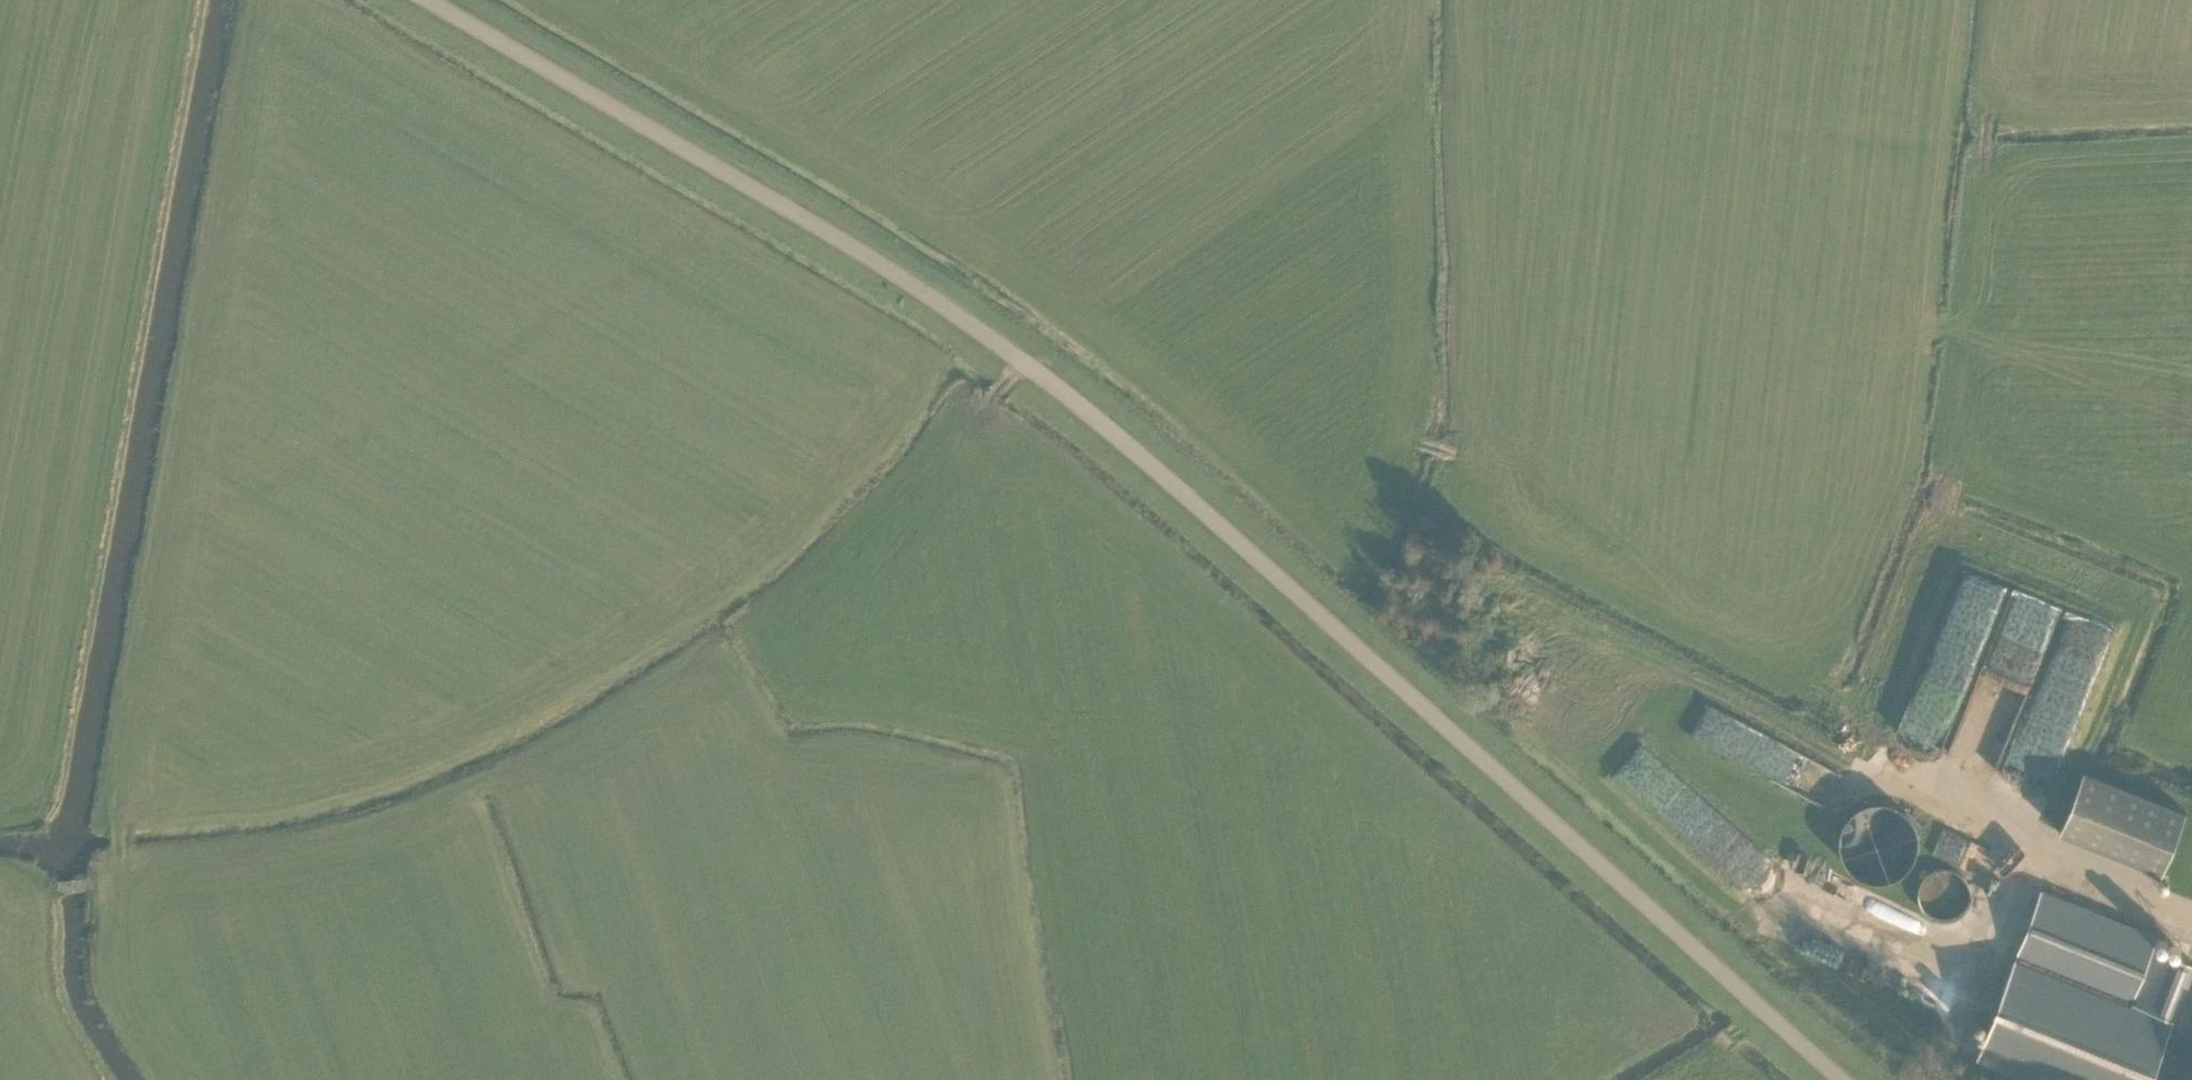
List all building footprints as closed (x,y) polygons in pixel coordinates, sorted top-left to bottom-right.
[(1709,702),(1694,736),(1779,774),(1795,740),(1709,702)] [(1667,819),(1695,789),(1643,741),(1615,771),(1667,819)] [(2160,869),(2184,808),(2082,767),(2058,829),(2160,869)] [(1881,801),(1877,801),(1871,801),(1866,802),(1863,803),(1860,805),(1856,807),(1853,809),(1851,811),(1849,813),(1847,815),(1845,817),(1844,819),(1842,822),(1841,824),(1840,827),(1839,829),(1838,832),(1838,835),(1838,837),(1838,840),(1838,843),(1838,846),(1838,848),(1839,851),(1840,854),(1841,856),(1842,859),(1844,861),(1845,863),(1847,866),(1849,868),(1852,870),(1855,873),(1857,874),(1860,876),(1865,878),(1867,878),(1870,879),(1874,880),(1880,880),(1885,879),(1889,878),(1893,876),(1896,875),(1898,874),(1900,872),(1902,870),(1904,869),(1906,867),(1908,864),(1910,862),(1912,859),(1913,856),(1914,854),(1915,851),(1916,848),(1916,844),(1916,842),(1916,839),(1916,835),(1916,832),(1915,829),(1914,827),(1913,824),(1911,820),(1909,817),(1905,813),(1901,809),(1897,806),(1892,804),(1889,803),(1887,802),(1884,801),(1881,801)] [(1947,868),(1943,868),(1940,868),(1935,869),(1932,870),(1929,872),(1926,874),(1924,876),(1923,877),(1921,880),(1920,882),(1918,885),(1918,887),(1917,889),(1917,893),(1917,894),(1917,896),(1917,898),(1917,900),(1918,902),(1918,904),(1919,906),(1921,909),(1923,912),(1925,914),(1928,916),(1931,918),(1934,919),(1938,920),(1941,921),(1944,921),(1948,921),(1951,920),(1954,919),(1957,917),(1960,915),(1962,913),(1965,910),(1967,907),(1967,905),(1968,904),(1969,900),(1970,897),(1970,894),(1970,891),(1969,887),(1967,884),(1966,881),(1964,878),(1962,875),(1960,874),(1956,871),(1954,870),(1951,869),(1950,869),(1947,868)] [(2163,1045),(2191,970),(2191,961),(2153,945),(2157,935),(2041,889),(1976,1057),(2033,1079),(2191,1079),(2191,1026),(2182,1053),(2163,1045)]
